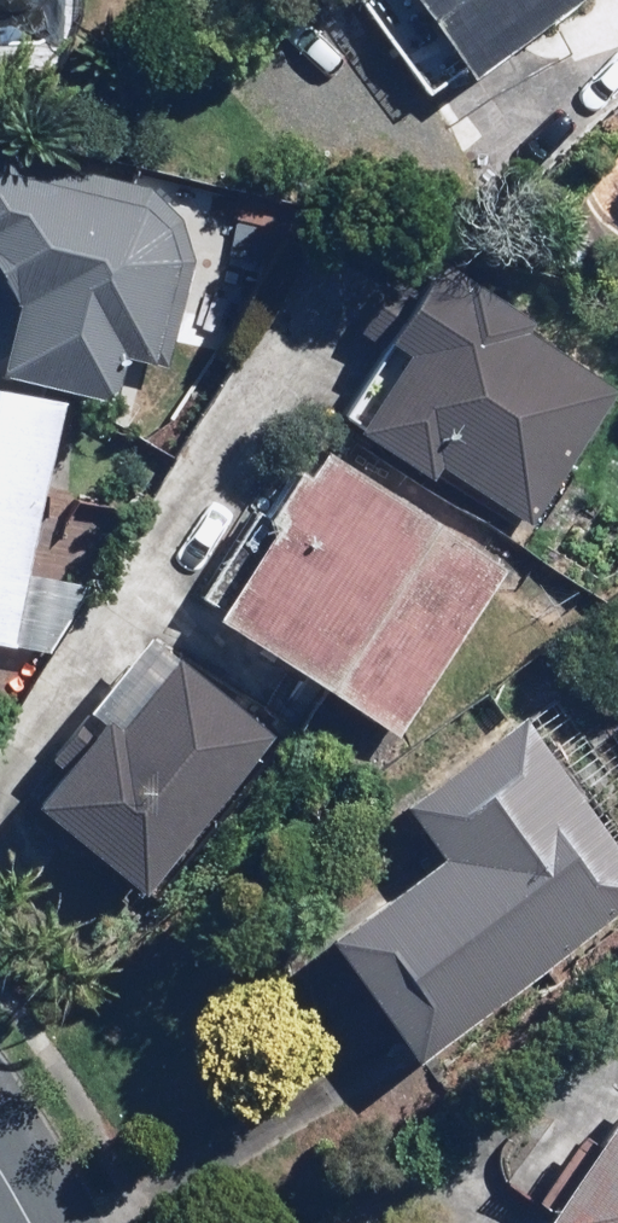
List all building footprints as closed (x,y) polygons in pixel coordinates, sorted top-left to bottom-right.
[(587,0),(357,0),(431,95),(467,67),(480,83),(587,0)] [(0,143),(0,286),(5,292),(0,317),(0,357),(8,359),(4,380),(117,402),(125,357),(164,365),(189,231),(147,191),(4,172),(7,144),(0,143)] [(437,481),(446,467),(536,524),(617,396),(617,387),(442,275),(347,424),(437,481)] [(0,395),(0,638),(19,642),(63,406),(0,395)] [(199,601),(228,619),(403,730),(506,568),(330,457),(288,523),(260,505),(199,601)] [(276,731),(157,642),(27,818),(146,906),(276,731)] [(333,929),(417,1055),(617,920),(617,856),(525,717),(406,797),(445,854),(333,929)] [(550,1212),(562,1221),(561,1222),(617,1222),(617,1115),(550,1212)]
